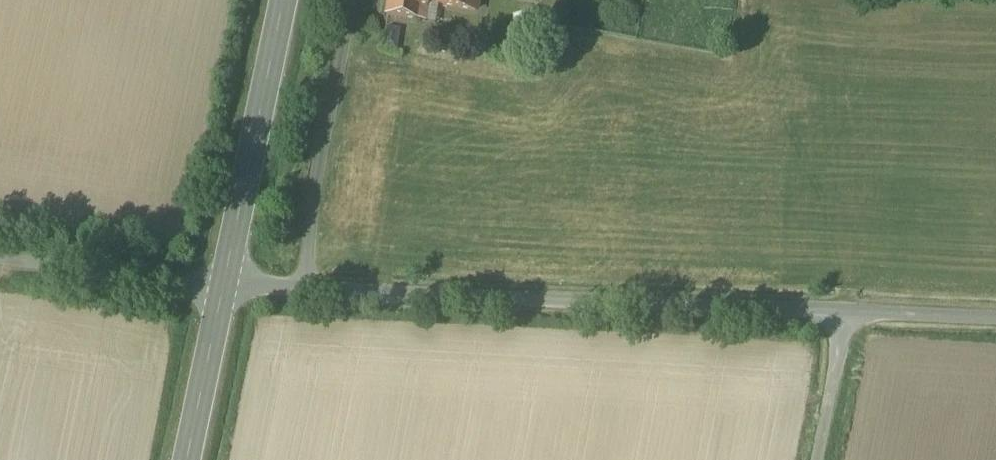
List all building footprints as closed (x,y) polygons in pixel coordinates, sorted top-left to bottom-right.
[(386,17),(419,21),(422,8),(423,0),(389,0),(386,17)] [(422,8),(428,9),(429,3),(439,4),(439,0),(423,0),(422,8)] [(439,4),(439,5),(475,11),(476,0),(439,0),(439,4)]
